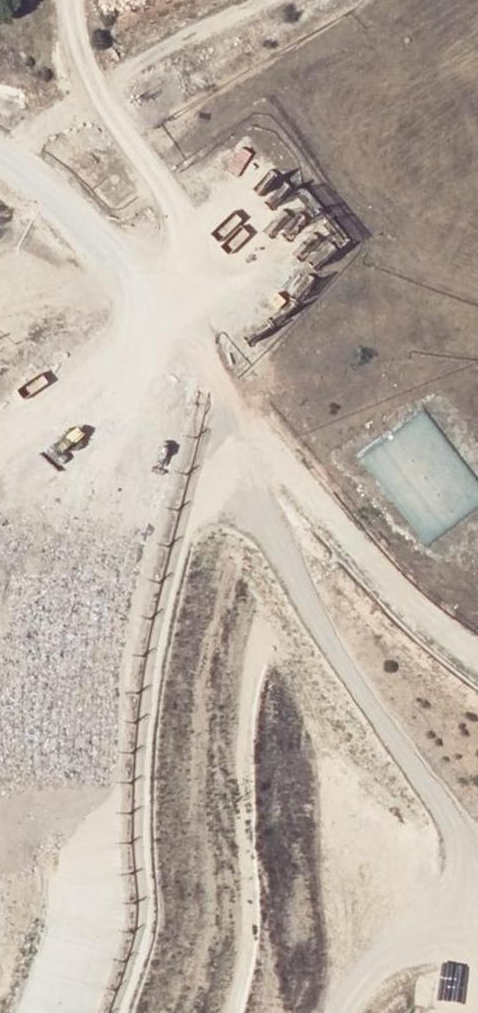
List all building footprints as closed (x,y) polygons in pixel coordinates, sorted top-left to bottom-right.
[(363,452),(427,544),(477,509),(477,476),(429,406),(363,452)]
